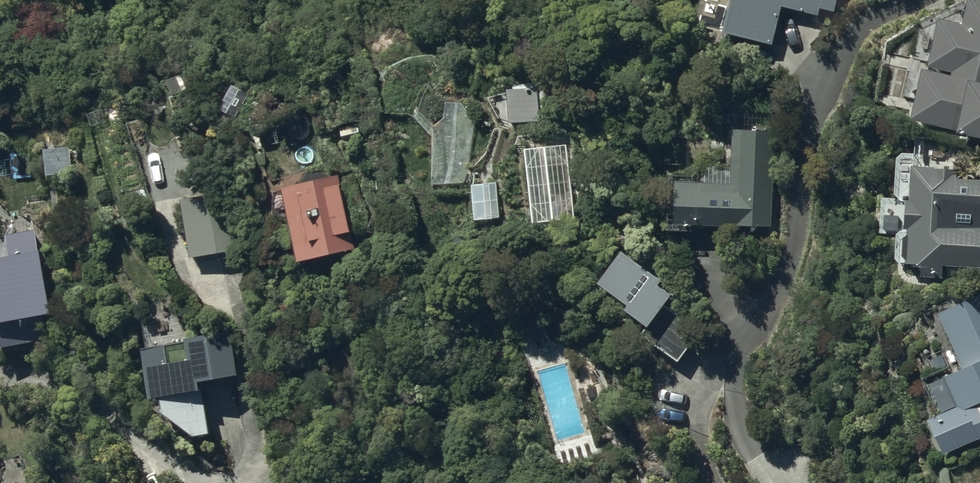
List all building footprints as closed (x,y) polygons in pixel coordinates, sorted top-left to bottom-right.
[(722,28),(774,42),(784,5),(819,14),(821,8),(832,11),(835,0),(729,0),(722,28)] [(961,15),(932,8),(906,116),(979,133),(979,0),(965,0),(961,15)] [(251,91),(232,80),(219,104),(237,115),(251,91)] [(540,80),(509,81),(510,117),(540,117),(540,80)] [(775,125),(733,124),(732,179),(679,178),(678,221),(773,223),(775,125)] [(575,213),(568,141),(526,142),(533,217),(575,213)] [(72,144),(47,144),(47,169),(72,169),(72,144)] [(908,256),(925,258),(923,271),(944,273),(945,260),(979,263),(979,175),(957,173),(957,171),(958,162),(915,158),(912,193),(910,193),(907,220),(910,221),(909,231),(906,231),(904,250),(908,251),(908,256)] [(340,172),(283,185),(299,256),(356,244),(340,172)] [(499,219),(497,183),(473,184),(475,220),(499,219)] [(181,198),(191,254),(235,246),(224,190),(181,198)] [(46,337),(41,307),(51,305),(41,244),(39,245),(36,226),(7,230),(10,248),(0,250),(0,344),(46,337)] [(665,274),(625,243),(602,273),(629,294),(626,298),(650,316),(642,326),(680,354),(701,327),(665,300),(675,287),(662,278),(665,274)] [(938,308),(963,364),(946,372),(958,401),(930,413),(947,452),(979,437),(979,290),(938,308)] [(202,376),(237,370),(231,328),(144,343),(152,389),(163,387),(165,398),(162,399),(163,401),(196,428),(210,426),(202,376)]
